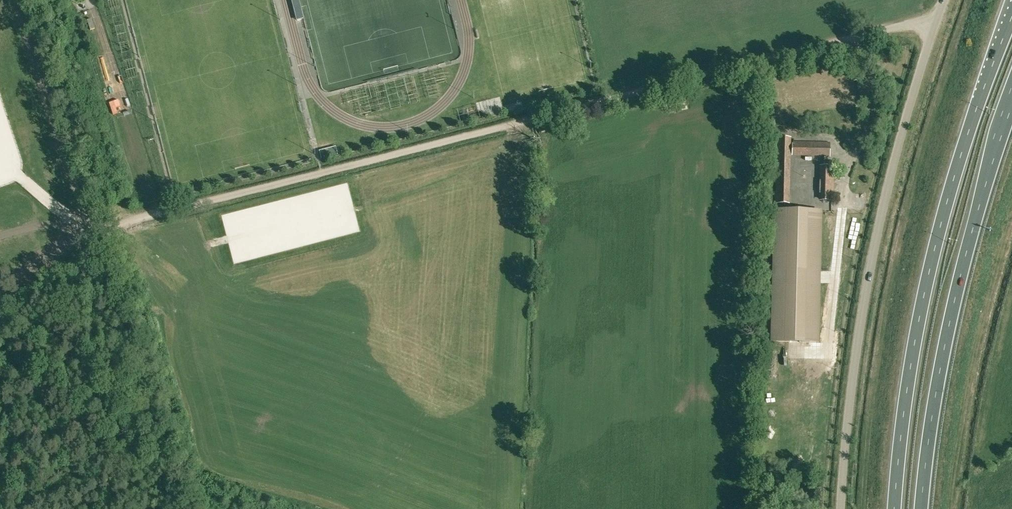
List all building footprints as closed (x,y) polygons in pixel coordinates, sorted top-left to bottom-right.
[(776,136),(775,203),(790,203),(792,138),(776,136)] [(793,141),(792,156),(830,157),(829,141),(793,141)] [(820,165),(819,199),(833,200),(834,166),(820,165)] [(820,210),(774,209),(771,342),(818,343),(820,210)]
